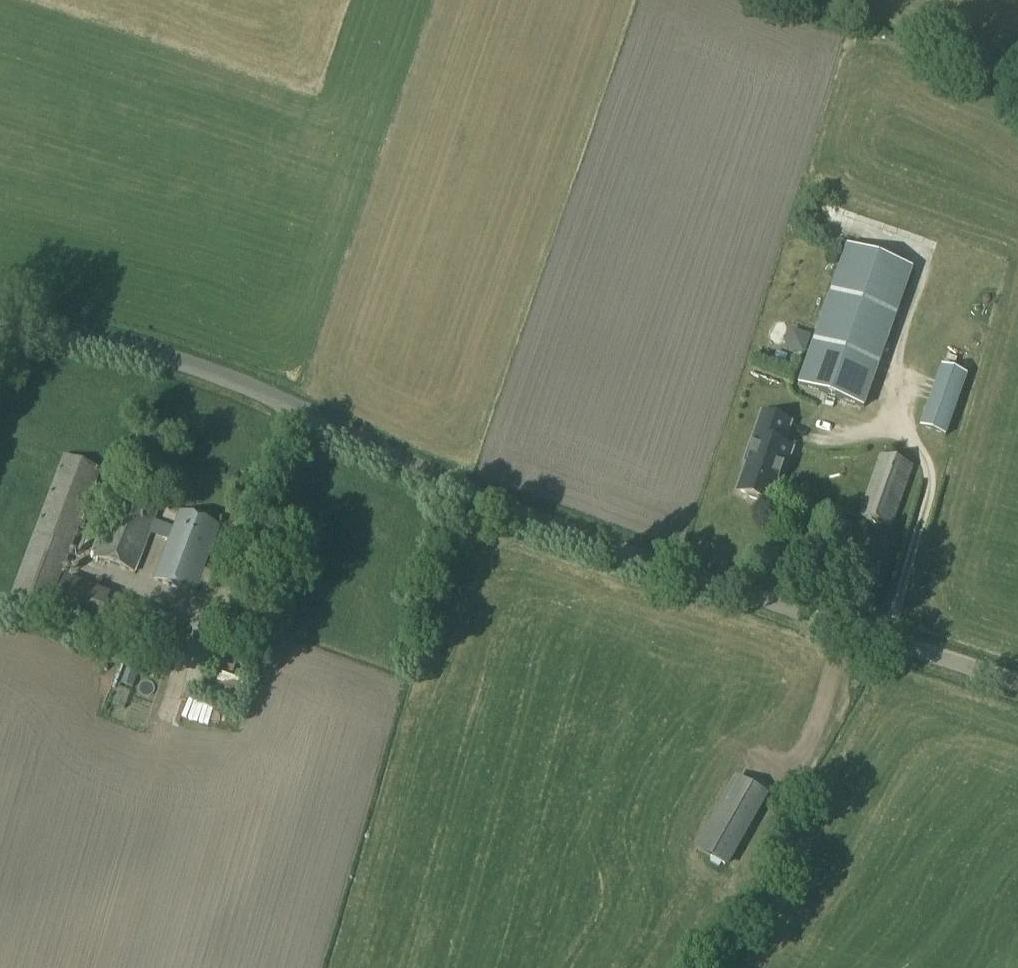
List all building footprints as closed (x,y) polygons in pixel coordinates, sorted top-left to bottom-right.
[(911,271),(847,248),(799,386),(863,408),(911,271)] [(953,412),(929,403),(920,428),(945,437),(953,412)] [(747,463),(737,492),(747,496),(749,499),(757,502),(758,501),(770,504),(776,485),(775,485),(779,475),(782,476),(789,458),(779,455),(789,425),(761,415),(745,463),(747,463)] [(64,455),(11,597),(53,613),(65,578),(65,577),(64,576),(103,470),(64,455)] [(880,456),(859,518),(890,529),(911,467),(880,456)] [(118,496),(94,558),(136,573),(152,530),(163,534),(160,539),(169,542),(155,579),(195,594),(199,586),(206,589),(212,573),(204,570),(220,527),(180,512),(174,528),(164,524),(169,510),(161,507),(160,511),(118,496)] [(65,578),(53,613),(99,630),(102,623),(112,595),(65,578)] [(112,595),(102,623),(169,649),(180,621),(112,595)] [(220,680),(214,691),(224,696),(221,701),(235,709),(244,693),(220,680)] [(737,781),(698,851),(725,866),(764,796),(737,781)]
